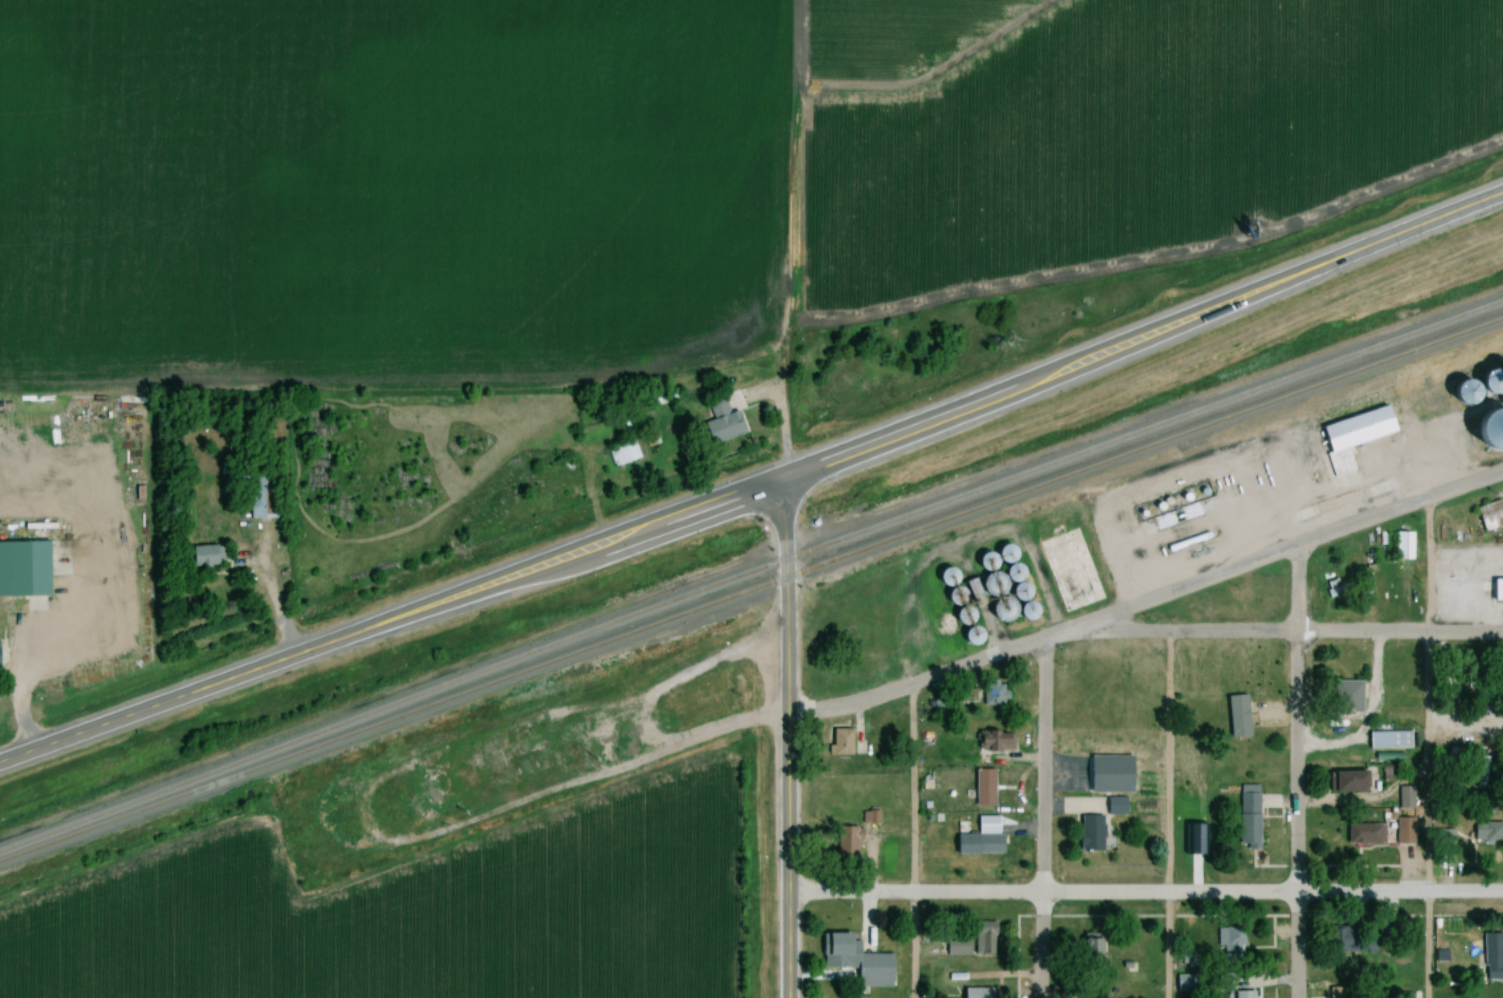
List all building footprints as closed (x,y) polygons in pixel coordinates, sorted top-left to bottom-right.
[(751,434),(746,412),(732,415),(728,398),(712,402),(717,422),(711,423),(716,443),(751,434)] [(1321,426),(1385,405),(1393,428),(1329,450),(1321,426)] [(621,468),(644,459),(637,441),(614,450),(621,468)] [(255,519),(273,519),(273,487),(255,487),(255,519)] [(1502,528),(1502,501),(1480,509),(1488,533),(1502,528)] [(1418,533),(1400,533),(1400,560),(1418,560),(1418,533)] [(49,594),(0,594),(0,540),(49,539),(49,594)] [(230,548),(197,548),(197,567),(230,567),(230,548)] [(1368,681),(1341,681),(1341,714),(1368,714),(1368,681)] [(1012,684),(987,684),(987,706),(1012,706),(1012,684)] [(858,730),(836,730),(836,756),(858,756),(858,730)] [(1417,731),(1374,731),(1374,748),(1417,748),(1417,731)] [(1005,732),(987,732),(987,749),(1020,749),(1020,738),(1005,738),(1005,732)] [(1140,792),(1140,756),(1089,756),(1089,792),(1140,792)] [(1000,807),(1000,769),(980,769),(980,807),(1000,807)] [(1377,770),(1343,770),(1343,792),(1377,792),(1377,770)] [(1264,785),(1242,785),(1242,848),(1264,848),(1264,785)] [(1401,808),(1416,808),(1416,787),(1401,787),(1401,808)] [(1133,815),(1133,797),(1110,797),(1110,815),(1133,815)] [(866,813),(866,824),(880,824),(880,813),(866,813)] [(1085,816),(1085,850),(1108,850),(1108,816),(1085,816)] [(1401,843),(1418,843),(1418,817),(1401,817),(1401,843)] [(1478,826),(1479,842),(1502,840),(1501,823),(1478,826)] [(1388,844),(1388,824),(1351,824),(1351,844),(1388,844)] [(860,856),(861,836),(845,835),(843,855),(860,856)] [(961,836),(961,853),(1009,853),(1009,836),(961,836)] [(1001,923),(980,923),(980,949),(1001,949),(1001,923)] [(1245,949),(1245,928),(1221,928),(1221,949),(1245,949)] [(829,934),(829,956),(861,956),(861,934),(829,934)] [(1087,939),(1087,961),(1107,961),(1107,939),(1087,939)] [(1492,953),(1492,980),(1502,980),(1502,953),(1492,953)] [(899,955),(864,955),(864,988),(899,988),(899,955)] [(960,985),(960,974),(946,974),(946,985),(960,985)] [(1181,992),(1202,992),(1202,975),(1181,975),(1181,992)] [(968,997),(1000,997),(1000,989),(968,989),(968,997)]
